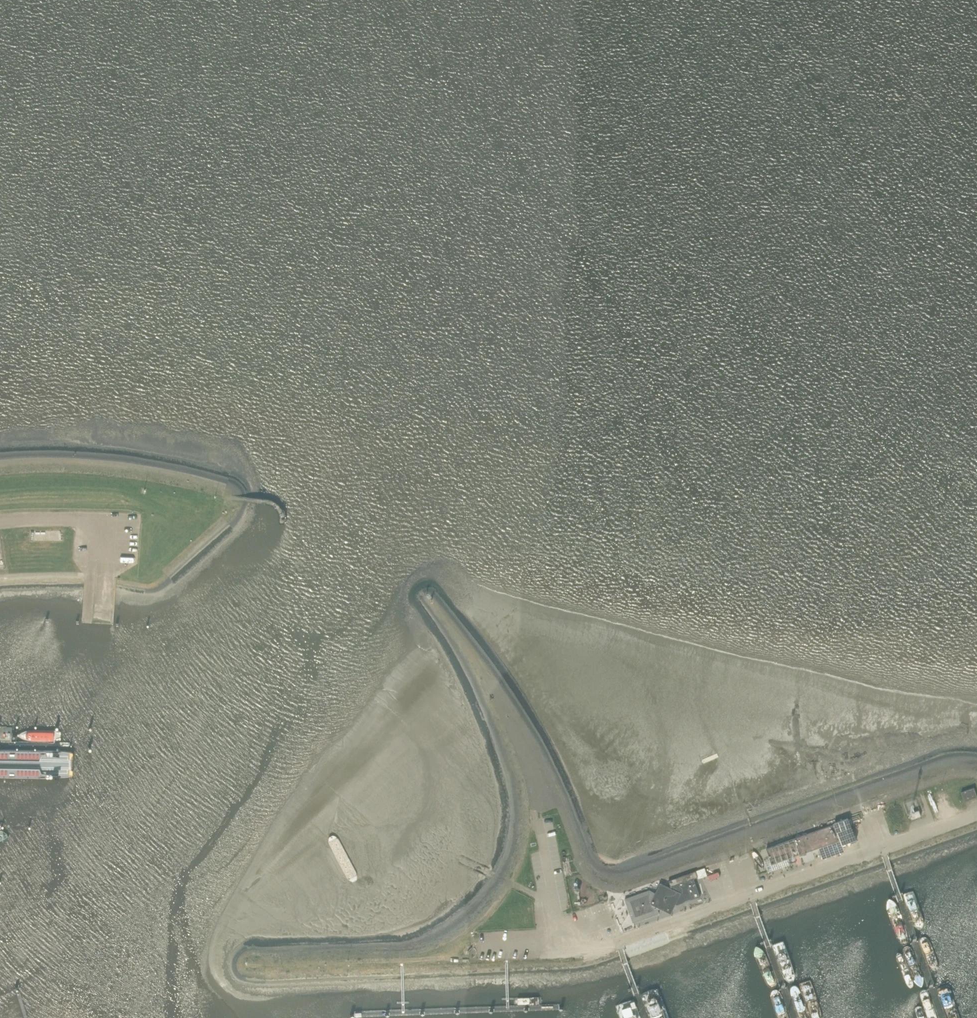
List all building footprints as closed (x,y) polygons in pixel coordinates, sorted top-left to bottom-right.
[(62,541),(62,531),(19,530),(19,540),(62,541)] [(961,791),(964,800),(976,796),(974,787),(961,791)] [(909,812),(911,818),(921,815),(919,809),(909,812)] [(817,830),(812,832),(817,847),(823,845),(828,843),(834,841),(840,839),(834,824),(829,826),(823,828),(817,830)] [(811,849),(817,847),(812,832),(806,834),(811,849)] [(772,846),(766,848),(772,863),(777,861),(783,859),(789,857),(794,855),(800,853),(806,851),(811,849),(806,834),(800,836),(795,838),(789,840),(783,842),(778,844),(772,846)] [(658,908),(661,907),(671,912),(675,903),(677,904),(700,895),(694,877),(698,876),(696,871),(670,880),(672,884),(670,885),(669,887),(660,882),(656,892),(649,889),(625,898),(633,921),(659,912),(658,908)]
